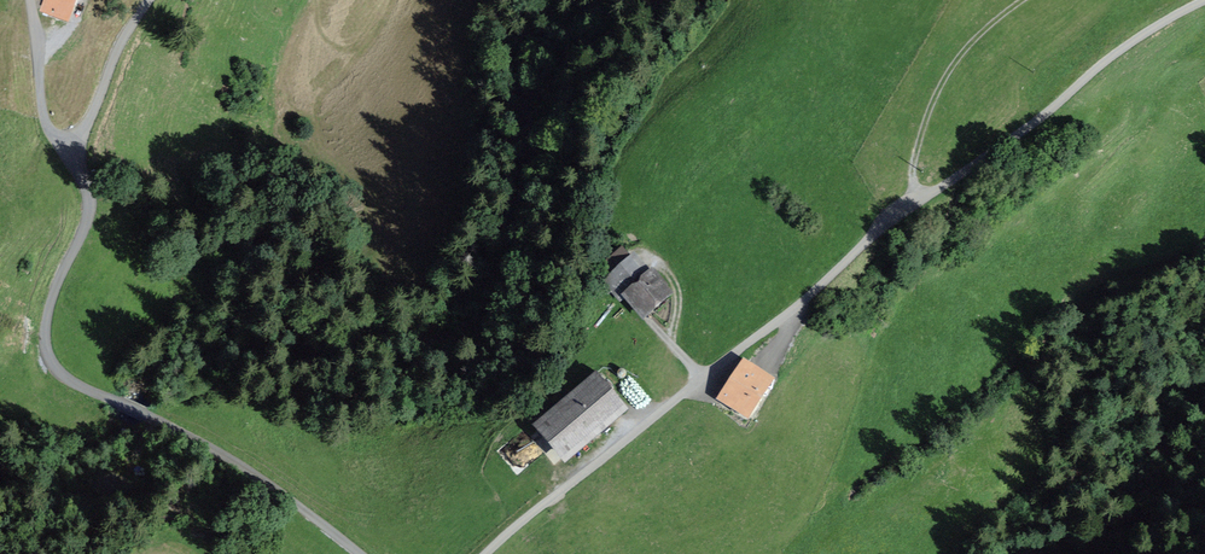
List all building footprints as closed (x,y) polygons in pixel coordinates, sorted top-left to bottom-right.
[(71,0),(47,0),(45,7),(62,13),(60,17),(64,19),(71,0)] [(623,299),(625,298),(624,297),(646,279),(631,262),(603,287),(608,292),(619,282),(623,287),(617,292),(623,299)] [(666,286),(653,272),(646,279),(624,297),(625,298),(636,310),(639,308),(643,313),(666,294),(662,289),(666,286)] [(746,412),(766,381),(744,367),(721,402),(731,409),(734,404),(746,412)] [(625,377),(626,374),(625,371),(622,369),(618,371),(617,374),(618,377),(622,379),(625,377)] [(565,456),(620,410),(596,382),(541,428),(565,456)]
